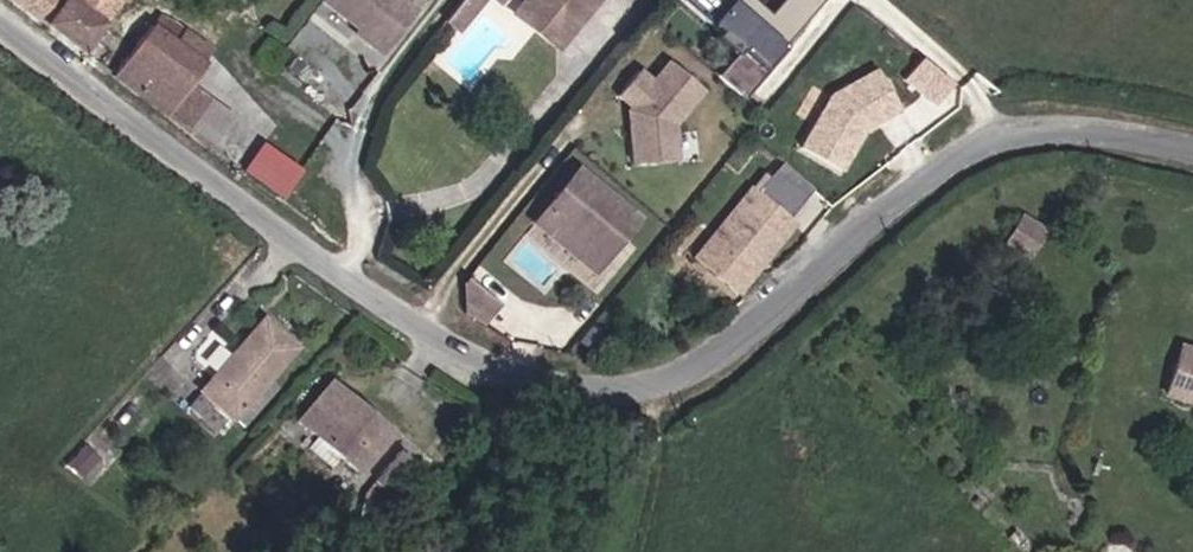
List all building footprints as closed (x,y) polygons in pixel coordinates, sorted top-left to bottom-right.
[(79,50),(116,0),(12,0),(79,50)] [(409,0),(326,0),(324,3),(389,52),(421,9),(409,0)] [(444,20),(457,30),(481,0),(461,0),(444,20)] [(598,0),(522,0),(513,10),(556,47),(598,0)] [(749,97),(828,0),(785,0),(774,13),(758,0),(738,0),(742,3),(722,28),(746,48),(724,76),(749,97)] [(207,59),(155,21),(111,77),(164,118),(186,88),(207,59)] [(683,163),(681,124),(710,90),(672,59),(655,78),(645,70),(621,98),(631,108),(634,166),(683,163)] [(955,84),(925,59),(909,79),(939,104),(955,84)] [(881,69),(833,93),(801,148),(844,174),(871,128),(903,112),(881,69)] [(200,99),(186,88),(164,118),(178,129),(200,99)] [(259,138),(239,168),(280,196),(300,167),(259,138)] [(648,218),(582,163),(534,220),(600,275),(648,218)] [(793,195),(767,174),(755,187),(782,209),(793,195)] [(793,222),(750,188),(692,261),(735,295),(793,222)] [(295,348),(263,320),(199,391),(200,393),(228,418),(231,420),(268,379),(295,348)] [(1181,341),(1166,396),(1192,404),(1192,344),(1181,341)] [(238,416),(248,425),(277,393),(267,384),(238,416)] [(390,434),(331,384),(299,421),(357,472),(390,434)] [(80,478),(98,459),(85,446),(67,465),(80,478)] [(415,464),(401,451),(376,481),(377,482),(390,493),(410,469),(415,464)] [(320,517),(312,507),(297,521),(305,530),(320,517)]
